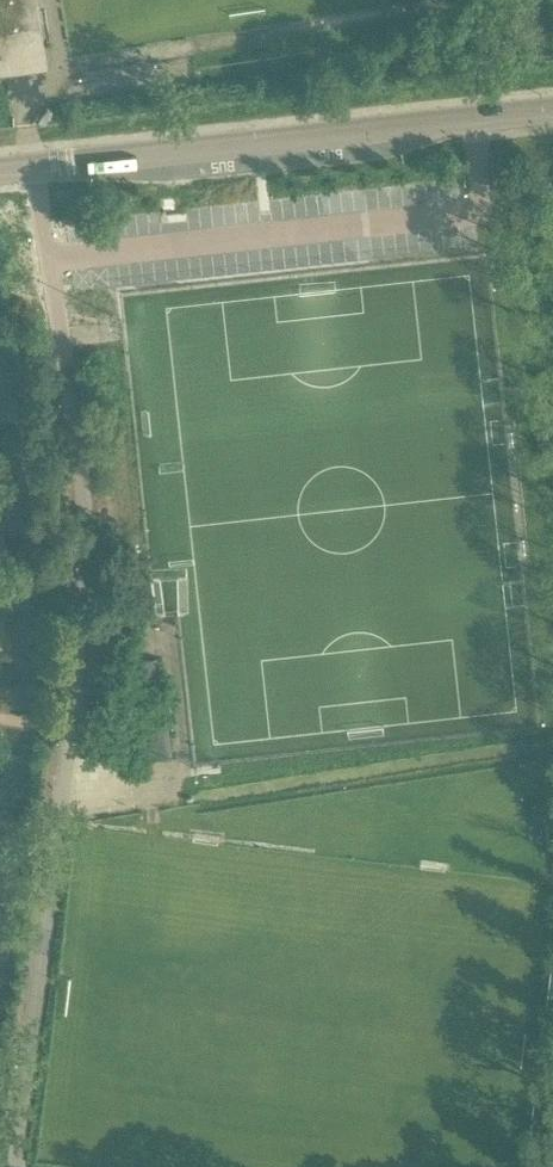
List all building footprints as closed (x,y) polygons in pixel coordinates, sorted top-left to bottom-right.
[(41,64),(31,0),(0,0),(0,70),(41,64)] [(159,658),(122,663),(127,701),(164,696),(159,658)] [(169,699),(124,705),(126,721),(134,720),(134,722),(130,723),(135,761),(172,756),(167,718),(163,718),(163,716),(171,715),(169,699)] [(191,840),(220,843),(221,836),(192,834),(191,840)] [(421,867),(450,870),(450,863),(422,860),(421,867)]
